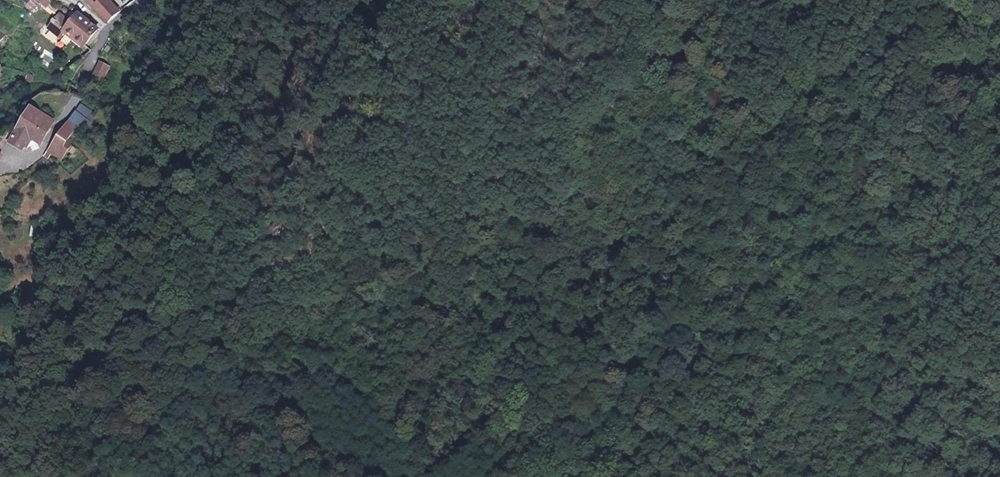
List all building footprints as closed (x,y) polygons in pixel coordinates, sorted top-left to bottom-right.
[(52,0),(26,0),(37,9),(43,1),(49,5),(52,0)] [(110,24),(120,14),(107,0),(86,0),(110,24)] [(100,29),(80,13),(73,21),(63,14),(52,28),(62,37),(67,30),(75,38),(73,40),(82,47),(84,45),(86,46),(100,29)] [(38,60),(49,66),(54,55),(42,50),(38,60)] [(97,59),(92,70),(102,75),(108,65),(97,59)] [(40,145),(54,126),(31,110),(19,125),(9,141),(22,150),(29,141),(40,145)] [(61,131),(45,155),(54,162),(65,148),(63,145),(69,137),(61,131)] [(27,223),(25,234),(32,235),(33,224),(27,223)]
